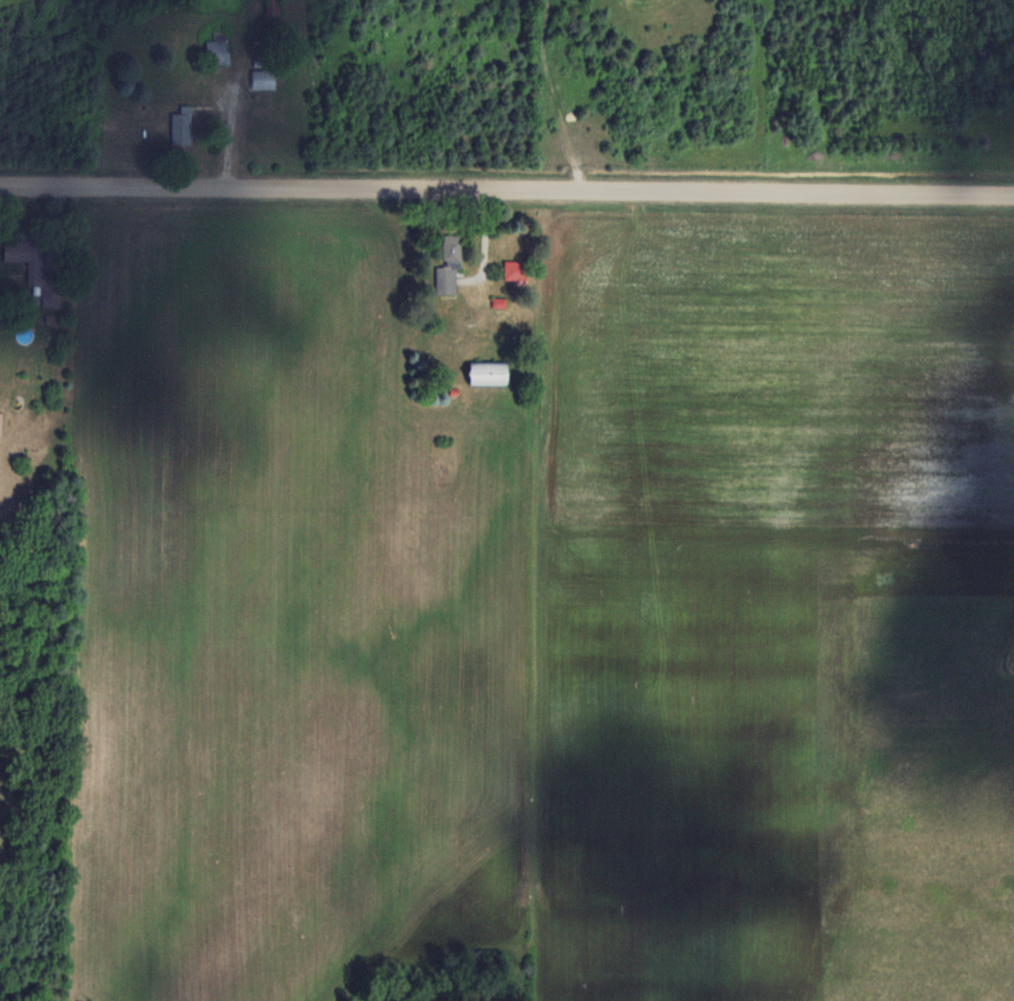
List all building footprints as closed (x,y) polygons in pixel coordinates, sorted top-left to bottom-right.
[(279,14),(279,0),(266,0),(266,14),(279,14)] [(214,40),(205,40),(205,64),(231,64),(231,50),(226,50),(225,32),(213,33),(214,40)] [(252,89),(276,89),(276,69),(252,69),(252,89)] [(191,144),(191,113),(171,113),(171,144),(191,144)] [(436,266),(436,294),(458,294),(458,234),(443,234),(443,266),(436,266)] [(4,260),(28,260),(28,283),(41,283),(41,304),(58,304),(58,266),(39,266),(39,240),(4,240),(4,260)] [(527,260),(504,260),(504,279),(527,279),(527,260)] [(506,384),(506,361),(468,361),(468,384),(506,384)]
